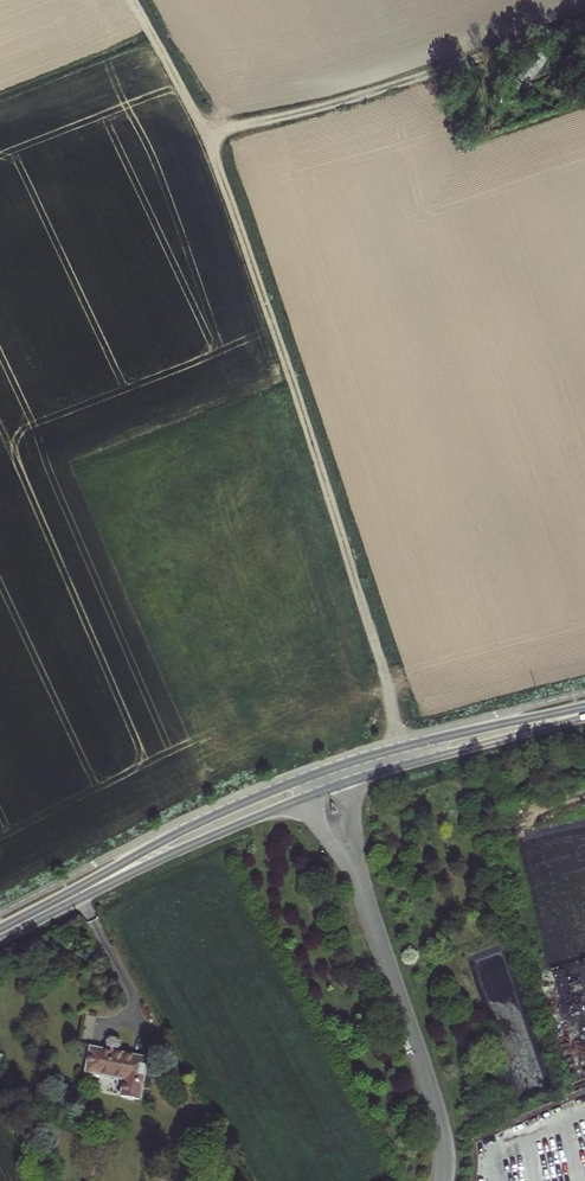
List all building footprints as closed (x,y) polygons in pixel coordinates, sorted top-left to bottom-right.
[(139,1099),(147,1053),(89,1043),(84,1068),(123,1075),(119,1096),(139,1099)]
